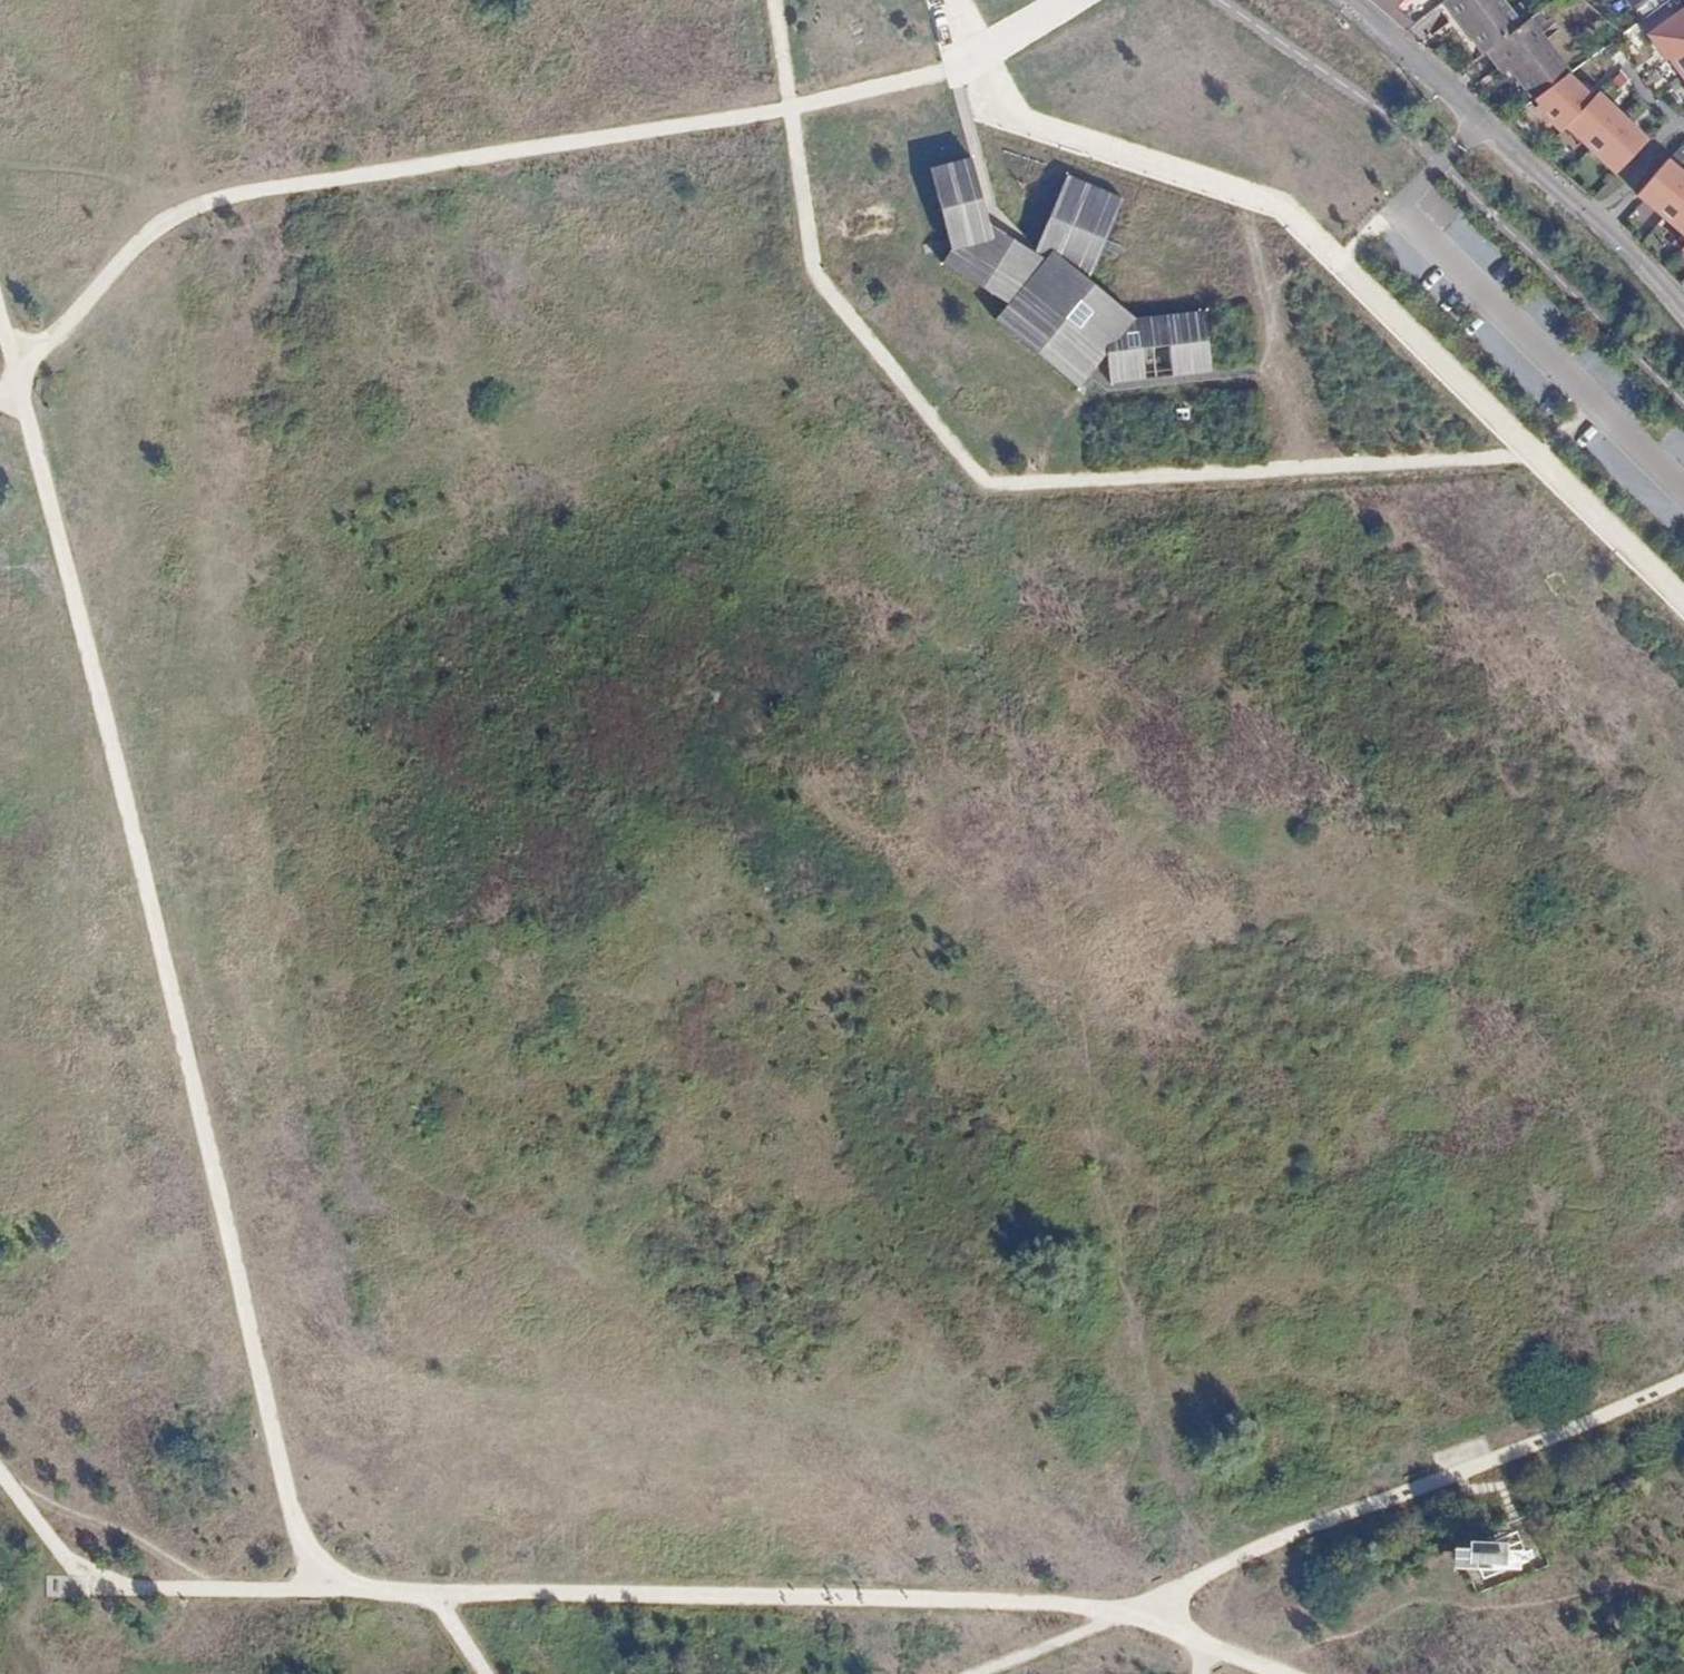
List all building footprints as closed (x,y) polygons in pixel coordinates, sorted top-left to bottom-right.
[(1393,16),(1408,0),(1373,0),(1393,16)] [(1485,49),(1518,22),(1501,0),(1445,0),(1485,49)] [(1648,36),(1683,84),(1683,10),(1648,36)] [(1524,19),(1491,46),(1533,99),(1567,72),(1524,19)] [(1573,70),(1539,104),(1614,174),(1650,139),(1573,70)] [(1211,373),(1204,309),(1136,314),(1089,274),(1123,196),(1067,173),(1044,242),(1040,250),(990,221),(970,153),(928,163),(950,247),(941,262),(1006,301),(993,317),(1077,388),(1106,351),(1111,381),(1211,373)] [(1637,193),(1683,232),(1683,169),(1670,157),(1637,193)] [(1459,1554),(1473,1593),(1547,1565),(1532,1526),(1459,1554)]
